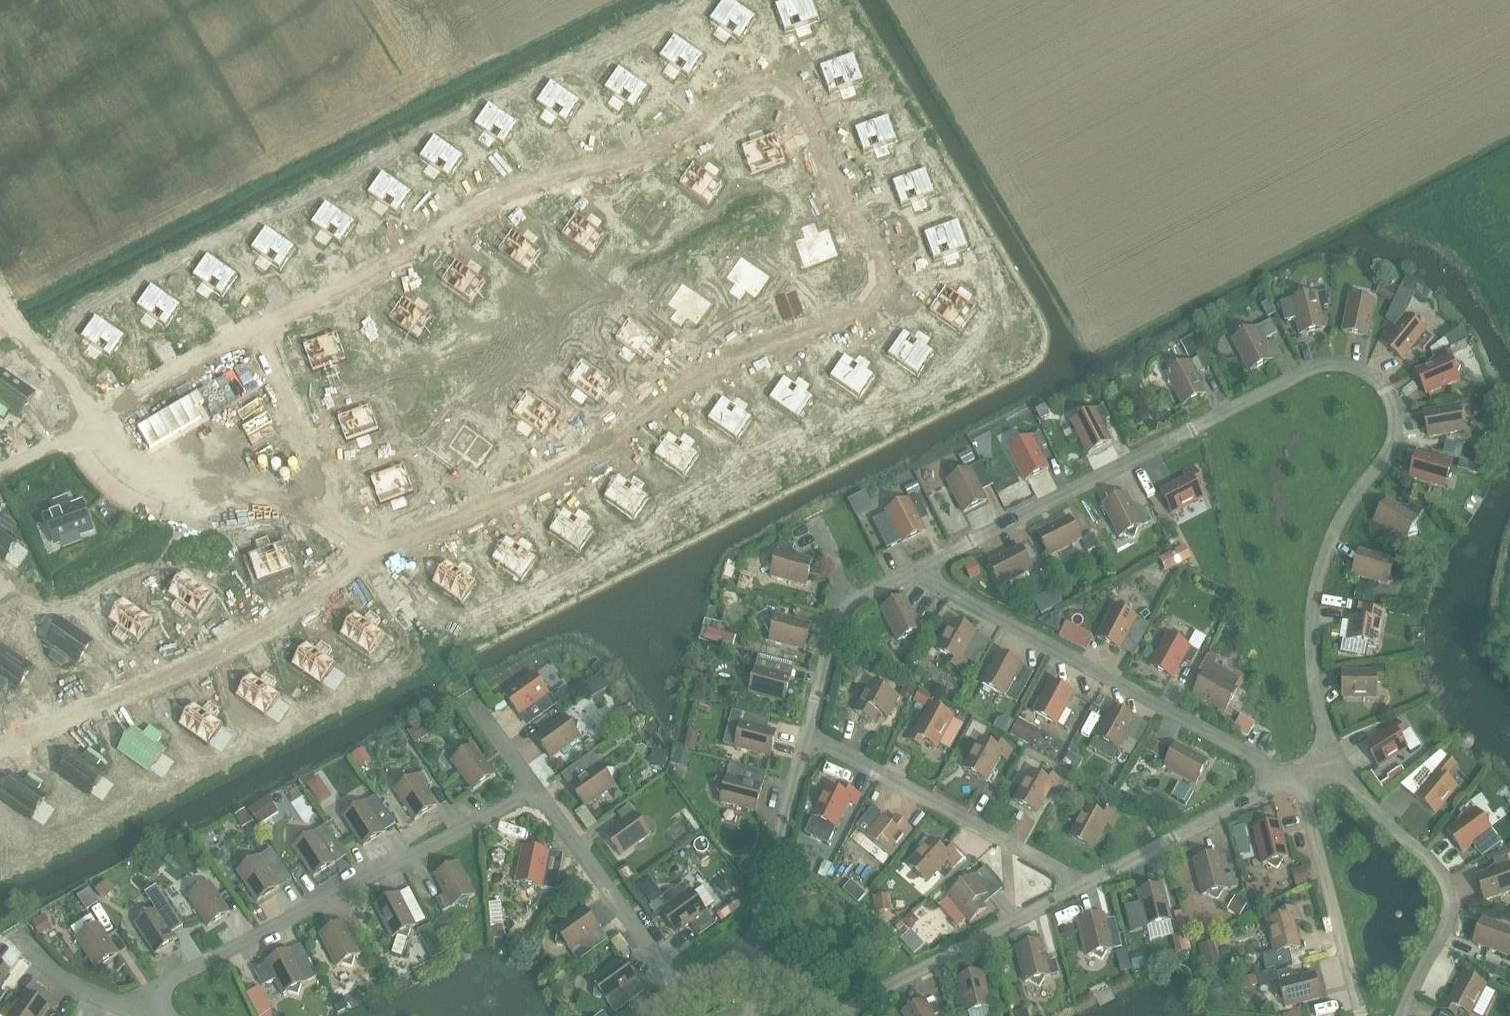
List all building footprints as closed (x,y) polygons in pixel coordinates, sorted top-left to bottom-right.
[(683,23),(693,27),(690,35),(705,42),(707,33),(718,37),(732,8),(709,0),(693,0),(683,23)] [(783,18),(793,16),(794,24),(811,20),(810,12),(820,10),(818,0),(779,0),(783,18)] [(642,32),(630,60),(642,65),(639,73),(652,77),(654,69),(665,74),(679,45),(642,32)] [(859,39),(822,48),(828,80),(839,78),(840,85),(859,81),(857,74),(866,72),(859,39)] [(587,58),(575,87),(585,91),(581,98),(596,104),(599,96),(610,100),(624,72),(587,58)] [(529,75),(517,103),(528,107),(524,116),(537,121),(541,112),(552,117),(566,88),(529,75)] [(763,109),(751,113),(759,143),(797,131),(789,101),(779,104),(777,97),(760,101),(763,109)] [(885,105),(850,117),(858,148),(868,145),(870,153),(886,147),(883,140),(895,136),(885,105)] [(472,107),(460,135),(469,139),(465,147),(482,154),(485,145),(495,149),(509,120),(472,107)] [(720,115),(695,133),(719,165),(744,147),(737,137),(744,132),(733,118),(725,123),(720,115)] [(415,147),(403,175),(411,179),(409,187),(423,193),(426,184),(438,189),(451,160),(415,147)] [(921,163),(885,174),(892,205),(902,203),(904,212),(922,206),(919,198),(930,194),(921,163)] [(354,173),(342,202),(352,205),(348,215),(362,220),(366,211),(377,215),(391,186),(354,173)] [(307,215),(295,244),(305,247),(301,256),(317,262),(321,253),(331,257),(344,228),(307,215)] [(820,230),(809,233),(818,262),(856,251),(847,220),(836,224),(835,217),(818,223),(820,230)] [(951,217),(914,229),(923,260),(933,257),(935,266),(952,259),(950,252),(960,249),(951,217)] [(242,236),(231,264),(239,268),(236,276),(251,282),(254,273),(266,278),(279,249),(242,236)] [(762,247),(741,271),(749,277),(744,285),(757,294),(762,287),(769,293),(790,269),(762,247)] [(174,261),(162,289),(172,293),(169,301),(184,306),(187,299),(198,303),(211,274),(174,261)] [(955,275),(944,305),(981,318),(992,287),(980,283),(983,275),(967,270),(965,278),(955,275)] [(709,275),(688,299),(696,305),(692,312),(703,321),(708,315),(716,322),(737,298),(709,275)] [(1376,295),(1392,303),(1400,289),(1386,282),(1384,286),(1381,285),(1376,295)] [(1292,300),(1279,303),(1284,323),(1296,320),(1300,335),(1325,329),(1320,309),(1329,306),(1326,292),(1311,296),(1302,290),(1297,299),(1292,300)] [(1368,337),(1375,302),(1350,297),(1343,332),(1368,337)] [(105,298),(93,327),(103,330),(99,338),(112,343),(116,335),(128,340),(141,311),(105,298)] [(1269,303),(1260,307),(1266,320),(1275,315),(1269,303)] [(659,309),(641,335),(650,341),(645,347),(659,356),(663,350),(671,355),(689,329),(659,309)] [(1423,350),(1433,339),(1421,329),(1420,319),(1410,320),(1406,317),(1383,344),(1402,361),(1416,344),(1423,350)] [(1238,338),(1233,340),(1249,373),(1272,361),(1262,342),(1271,338),(1276,335),(1269,322),(1264,324),(1249,332),(1239,328),(1238,338)] [(365,324),(332,340),(345,368),(353,364),(357,373),(372,366),(368,358),(377,353),(365,324)] [(932,330),(921,360),(958,372),(969,341),(959,339),(961,333),(945,326),(942,333),(932,330)] [(1461,330),(1446,340),(1450,351),(1467,343),(1461,330)] [(1193,338),(1180,345),(1187,358),(1200,351),(1193,338)] [(1457,375),(1461,366),(1451,362),(1445,348),(1432,354),(1436,363),(1416,371),(1426,395),(1459,380),(1457,375)] [(621,349),(601,373),(608,378),(603,384),(616,394),(620,388),(629,395),(649,371),(621,349)] [(872,356),(860,386),(897,398),(908,367),(900,365),(901,359),(884,352),(881,359),(872,356)] [(1171,372),(1167,374),(1183,406),(1206,395),(1196,376),(1204,372),(1198,358),(1182,366),(1173,362),(1171,372)] [(577,373),(556,396),(564,402),(559,408),(571,418),(576,412),(584,419),(605,395),(577,373)] [(0,380),(0,415),(4,417),(9,410),(18,416),(33,394),(4,374),(0,380)] [(809,379),(797,409),(834,422),(845,390),(835,387),(837,379),(821,374),(819,382),(809,379)] [(524,395),(503,419),(510,424),(505,431),(517,442),(523,435),(531,441),(551,418),(524,395)] [(743,400),(731,430),(768,443),(779,412),(769,409),(771,402),(755,397),(753,403),(743,400)] [(1479,399),(1464,402),(1466,413),(1481,410),(1479,399)] [(1046,405),(1036,410),(1041,420),(1047,417),(1049,411),(1046,405)] [(1077,420),(1072,422),(1089,454),(1112,443),(1102,424),(1110,419),(1104,406),(1090,413),(1080,410),(1077,420)] [(1429,438),(1464,431),(1459,406),(1424,413),(1429,438)] [(1035,423),(1004,439),(1009,449),(1026,482),(1048,470),(1039,451),(1047,446),(1040,433),(1035,423)] [(692,444),(680,474),(717,487),(728,456),(717,452),(719,445),(703,440),(701,447),(692,444)] [(970,451),(959,457),(963,466),(974,460),(970,451)] [(1417,454),(1410,478),(1414,479),(1410,493),(1427,509),(1434,485),(1444,488),(1452,464),(1417,454)] [(1459,460),(1457,468),(1477,474),(1480,465),(1459,460)] [(1187,478),(1161,492),(1173,514),(1203,499),(1196,485),(1202,482),(1194,467),(1184,472),(1187,478)] [(964,513),(987,502),(970,470),(947,481),(964,513)] [(915,483),(905,489),(911,499),(918,495),(921,494),(915,483)] [(641,489),(629,519),(666,532),(677,501),(668,498),(670,492),(653,486),(651,492),(641,489)] [(866,492),(849,500),(856,514),(873,506),(866,492)] [(1136,513),(1126,494),(1103,505),(1120,538),(1125,535),(1134,539),(1138,529),(1151,522),(1144,508),(1136,513)] [(887,514),(873,521),(887,550),(902,542),(903,544),(925,532),(916,513),(925,509),(918,495),(911,499),(904,503),(894,499),(891,509),(886,512),(887,514)] [(57,510),(46,514),(56,542),(94,528),(84,500),(71,504),(68,497),(55,502),(57,510)] [(1415,524),(1423,511),(1411,504),(1406,512),(1388,501),(1374,522),(1405,541),(1408,536),(1418,534),(1415,524)] [(585,513),(573,543),(610,556),(621,525),(610,521),(612,515),(596,510),(594,516),(585,513)] [(23,542),(15,534),(22,528),(9,515),(3,520),(0,516),(0,561),(23,542)] [(1070,518),(1038,534),(1049,557),(1082,540),(1070,518)] [(1094,534),(1082,540),(1089,555),(1101,548),(1094,534)] [(771,578),(806,587),(812,562),(792,557),(794,547),(780,543),(776,558),(767,563),(772,572),(771,578)] [(1186,546),(1177,550),(1183,562),(1192,557),(1186,546)] [(1021,547),(989,564),(1000,586),(1033,570),(1021,547)] [(1387,585),(1394,561),(1359,551),(1353,576),(1387,585)] [(1173,554),(1162,560),(1168,571),(1179,565),(1173,554)] [(268,579),(259,584),(273,612),(304,595),(291,567),(282,572),(279,566),(265,573),(268,579)] [(420,591),(408,622),(445,634),(456,603),(446,600),(449,593),(432,587),(430,595),(420,591)] [(1055,590),(1034,600),(1042,615),(1062,604),(1061,602),(1056,592),(1055,590)] [(1356,590),(1353,602),(1362,604),(1365,593),(1356,590)] [(201,595),(182,620),(190,626),(186,632),(199,641),(203,635),(211,641),(230,616),(201,595)] [(904,598),(882,609),(898,642),(921,630),(904,598)] [(769,601),(767,609),(778,612),(780,604),(769,601)] [(1114,606),(1097,639),(1120,651),(1130,632),(1139,636),(1146,623),(1132,616),(1129,606),(1119,609),(1114,606)] [(1378,646),(1384,614),(1364,611),(1362,621),(1351,619),(1348,641),(1378,646)] [(146,616),(127,641),(134,646),(130,651),(144,661),(148,656),(156,662),(175,637),(146,616)] [(804,651),(811,626),(776,617),(775,622),(766,627),(771,636),(769,642),(804,651)] [(355,623),(344,653),(380,666),(391,634),(383,632),(385,625),(367,619),(365,626),(355,623)] [(963,672),(968,662),(962,659),(976,633),(953,621),(937,651),(951,658),(948,664),(963,672)] [(1078,629),(1071,642),(1083,649),(1090,636),(1078,629)] [(708,630),(705,641),(708,642),(733,649),(736,637),(711,631),(708,630)] [(1168,635),(1150,667),(1172,679),(1183,660),(1191,665),(1198,652),(1185,645),(1183,635),(1172,638),(1168,635)] [(291,643),(279,674),(316,686),(327,655),(316,652),(319,644),(303,639),(300,646),(291,643)] [(89,640),(69,664),(76,670),(72,675),(85,685),(88,680),(96,686),(117,662),(89,640)] [(1206,672),(1193,695),(1225,712),(1237,690),(1235,689),(1242,677),(1218,664),(1221,659),(1207,652),(1198,669),(1206,672)] [(1004,697),(1021,665),(999,653),(981,684),(1004,697)] [(758,660),(756,670),(754,675),(745,680),(750,689),(749,695),(784,704),(791,679),(769,673),(772,664),(758,660)] [(599,662),(592,669),(598,675),(605,667),(599,661),(599,662)] [(1376,683),(1383,683),(1383,665),(1372,665),(1372,673),(1343,673),(1343,698),(1376,698),(1376,683)] [(27,667),(10,693),(18,699),(16,704),(29,712),(31,707),(40,712),(58,686),(27,667)] [(913,670),(909,678),(919,683),(923,675),(913,670)] [(534,674),(504,696),(519,716),(549,695),(534,674)] [(238,684),(226,715),(263,727),(274,696),(263,692),(265,686),(250,681),(248,687),(238,684)] [(906,681),(899,695),(910,701),(918,687),(906,681)] [(1056,725),(1074,694),(1051,682),(1034,713),(1056,725)] [(888,718),(898,699),(871,684),(856,713),(874,722),(879,713),(888,718)] [(920,690),(913,701),(923,707),(930,695),(920,690)] [(623,707),(615,708),(616,721),(633,719),(632,706),(626,707),(623,707)] [(937,747),(953,718),(931,706),(916,732),(910,728),(905,738),(920,746),(923,740),(937,747)] [(1118,750),(1136,718),(1113,706),(1096,738),(1118,750)] [(169,715),(158,745),(195,758),(205,727),(196,724),(198,717),(182,712),(180,718),(169,715)] [(741,724),(735,749),(770,758),(776,733),(767,731),(770,719),(744,712),(741,724)] [(1240,715),(1233,728),(1248,736),(1255,723),(1240,715)] [(565,717),(535,738),(550,759),(580,738),(576,733),(578,723),(568,722),(565,717)] [(1018,718),(1009,734),(1023,742),(1032,726),(1018,718)] [(1379,768),(1407,749),(1399,737),(1404,733),(1395,718),(1386,724),(1390,730),(1365,746),(1379,768)] [(426,722),(409,731),(416,743),(432,733),(426,722)] [(688,735),(685,748),(695,750),(698,738),(688,735)] [(1151,739),(1146,748),(1160,756),(1165,747),(1151,739)] [(105,744),(94,774),(131,787),(142,756),(131,752),(134,746),(117,740),(115,747),(105,744)] [(980,740),(964,769),(986,781),(1000,755),(1007,759),(1012,749),(997,741),(993,747),(980,740)] [(1208,762),(1176,745),(1164,767),(1196,785),(1208,762)] [(358,750),(352,754),(360,766),(371,759),(363,748),(362,747),(358,750)] [(494,776),(473,747),(452,762),(473,791),(494,776)] [(677,750),(674,763),(687,766),(690,753),(677,750)] [(654,752),(651,763),(665,768),(669,756),(654,752)] [(1068,752),(1062,762),(1077,771),(1082,760),(1068,752)] [(570,787),(585,808),(615,787),(611,782),(614,771),(603,770),(594,757),(582,766),(588,774),(570,787)] [(1435,775),(1416,798),(1435,814),(1457,788),(1445,778),(1449,773),(1446,771),(1450,766),(1440,757),(1436,762),(1429,770),(1435,775)] [(726,783),(717,787),(722,797),(720,803),(755,812),(762,787),(744,783),(748,769),(731,764),(727,778),(726,783)] [(1401,767),(1388,778),(1392,783),(1405,773),(1401,767)] [(53,774),(41,804),(78,816),(89,785),(78,782),(81,775),(66,770),(64,777),(53,774)] [(400,788),(395,791),(415,821),(436,807),(424,789),(432,784),(424,772),(412,780),(402,778),(400,788)] [(1057,791),(1063,782),(1047,774),(1044,779),(1031,772),(1015,802),(1037,814),(1051,788),(1057,791)] [(1107,778),(1102,788),(1113,794),(1118,784),(1107,778)] [(813,817),(806,833),(828,844),(836,828),(849,802),(855,805),(860,795),(845,788),(842,794),(828,787),(813,817)] [(1464,819),(1447,832),(1463,852),(1472,845),(1482,858),(1500,844),(1491,832),(1492,831),(1488,826),(1490,816),(1480,815),(1471,803),(1459,811),(1464,819)] [(0,832),(0,839),(34,851),(45,820),(34,816),(37,809),(22,804),(19,811),(9,808),(0,832)] [(348,815),(343,818),(363,848),(385,834),(365,804),(360,807),(350,804),(348,815)] [(650,835),(635,815),(629,806),(618,814),(624,823),(605,836),(620,857),(650,835)] [(246,808),(235,815),(243,827),(253,820),(246,808)] [(1113,827),(1118,818),(1103,809),(1100,815),(1086,808),(1070,837),(1092,849),(1106,824),(1113,827)] [(881,820),(867,837),(891,856),(911,831),(895,818),(889,826),(881,820)] [(1254,829),(1263,864),(1268,863),(1277,868),(1282,860),(1288,858),(1279,823),(1254,829)] [(854,831),(846,842),(857,851),(866,840),(854,831)] [(298,845),(294,848),(313,878),(335,864),(315,834),(310,837),(300,835),(298,845)] [(952,865),(959,857),(946,846),(942,851),(931,841),(908,866),(927,882),(947,860),(952,865)] [(536,888),(542,889),(552,890),(554,875),(544,874),(549,853),(523,848),(516,884),(522,885),(528,893),(536,888)] [(1208,894),(1217,900),(1222,891),(1237,887),(1234,873),(1224,875),(1219,854),(1194,861),(1203,896),(1208,894)] [(1507,856),(1493,861),(1496,870),(1476,877),(1485,901),(1509,892),(1509,864),(1507,856)] [(152,857),(146,866),(157,874),(163,866),(152,857)] [(242,869),(238,872),(258,903),(279,889),(259,858),(254,861),(244,859),(242,869)] [(435,876),(445,895),(436,900),(443,913),(457,906),(467,909),(470,899),(474,896),(458,864),(435,876)] [(1305,866),(1292,869),(1296,886),(1309,883),(1305,866)] [(648,878),(637,886),(642,892),(653,884),(648,878)] [(979,901),(987,895),(973,878),(949,897),(970,922),(986,909),(979,901)] [(662,896),(657,899),(665,911),(661,913),(676,934),(690,924),(700,936),(716,925),(706,913),(691,892),(684,882),(672,891),(671,889),(662,896)] [(103,883),(96,888),(103,899),(111,895),(103,883)] [(193,895),(188,898),(208,928),(229,914),(210,884),(205,887),(195,885),(193,895)] [(857,884),(851,890),(859,897),(865,891),(857,884)] [(1141,904),(1125,908),(1131,931),(1132,931),(1131,927),(1146,924),(1147,927),(1171,921),(1162,886),(1138,892),(1141,904)] [(91,888),(79,896),(87,910),(100,902),(91,888)] [(141,922),(136,925),(156,955),(166,948),(177,941),(166,924),(161,917),(170,911),(155,888),(144,895),(155,912),(153,914),(142,912),(141,922)] [(888,893),(873,895),(876,912),(891,909),(888,893)] [(1250,897),(1250,903),(1253,906),(1259,907),(1263,903),(1263,898),(1259,894),(1254,894),(1250,897)] [(410,930),(415,927),(398,895),(376,907),(392,939),(397,936),(407,940),(410,930)] [(1237,897),(1229,909),(1239,916),(1248,903),(1237,897)] [(735,901),(715,914),(720,921),(740,907),(735,901)] [(1275,954),(1263,957),(1267,971),(1293,964),(1290,951),(1300,948),(1293,920),(1300,918),(1297,908),(1280,912),(1282,918),(1267,922),(1275,954)] [(555,930),(558,934),(557,945),(567,947),(570,951),(599,930),(584,909),(555,930)] [(914,913),(905,920),(906,922),(912,929),(920,921),(914,913)] [(46,915),(32,923),(40,935),(53,927),(46,915)] [(1080,921),(1088,956),(1093,955),(1102,960),(1108,951),(1122,948),(1118,933),(1109,935),(1104,915),(1080,921)] [(91,916),(71,929),(77,938),(76,939),(96,970),(118,955),(98,925),(97,925),(91,916)] [(447,917),(432,925),(438,936),(453,928),(447,917)] [(902,917),(893,924),(897,930),(906,922),(905,920),(902,917)] [(1474,944),(1507,956),(1509,949),(1509,930),(1482,920),(1474,944)] [(337,968),(342,965),(352,968),(355,958),(360,956),(343,924),(320,935),(337,968)] [(503,925),(491,927),(494,939),(497,939),(504,937),(505,937),(503,925)] [(430,926),(419,932),(424,943),(436,937),(430,926)] [(1066,927),(1061,936),(1070,941),(1075,932),(1066,927)] [(1186,934),(1178,936),(1182,953),(1190,951),(1186,934)] [(621,935),(611,942),(620,953),(629,946),(621,935)] [(1016,947),(1025,983),(1031,982),(1039,987),(1045,978),(1059,974),(1056,960),(1046,962),(1041,941),(1016,947)] [(267,964),(255,971),(263,987),(275,980),(283,995),(288,993),(298,996),(301,986),(306,984),(289,951),(266,963),(267,964)] [(1302,952),(1292,954),(1295,963),(1304,961),(1302,952)] [(1142,953),(1130,956),(1133,970),(1145,967),(1142,953)] [(592,982),(596,987),(594,997),(604,998),(607,1003),(637,982),(622,961),(592,982)] [(1128,961),(1117,963),(1119,973),(1130,971),(1128,961)] [(10,972),(0,964),(0,986),(10,972)] [(1491,966),(1488,975),(1501,980),(1504,971),(1491,966)] [(1291,970),(1277,973),(1280,988),(1275,997),(1284,1002),(1285,1008),(1321,999),(1314,974),(1293,979),(1291,970)] [(957,979),(966,1014),(991,1007),(982,972),(957,979)] [(1220,973),(1211,976),(1213,983),(1222,981),(1220,973)] [(1470,1015),(1486,986),(1463,974),(1450,1001),(1443,997),(1438,1007),(1454,1015),(1457,1009),(1470,1015)] [(1255,976),(1240,979),(1243,990),(1258,986),(1255,976)] [(934,985),(927,991),(933,997),(940,990),(934,985)] [(0,1015),(43,1015),(49,1008),(28,993),(16,1011),(8,1005),(0,1015)] [(343,996),(332,1002),(337,1012),(348,1007),(343,996)] [(925,1000),(902,1012),(905,1015),(934,1015),(925,1000)] [(254,1009),(258,1015),(275,1015),(268,1002),(254,1009)]
